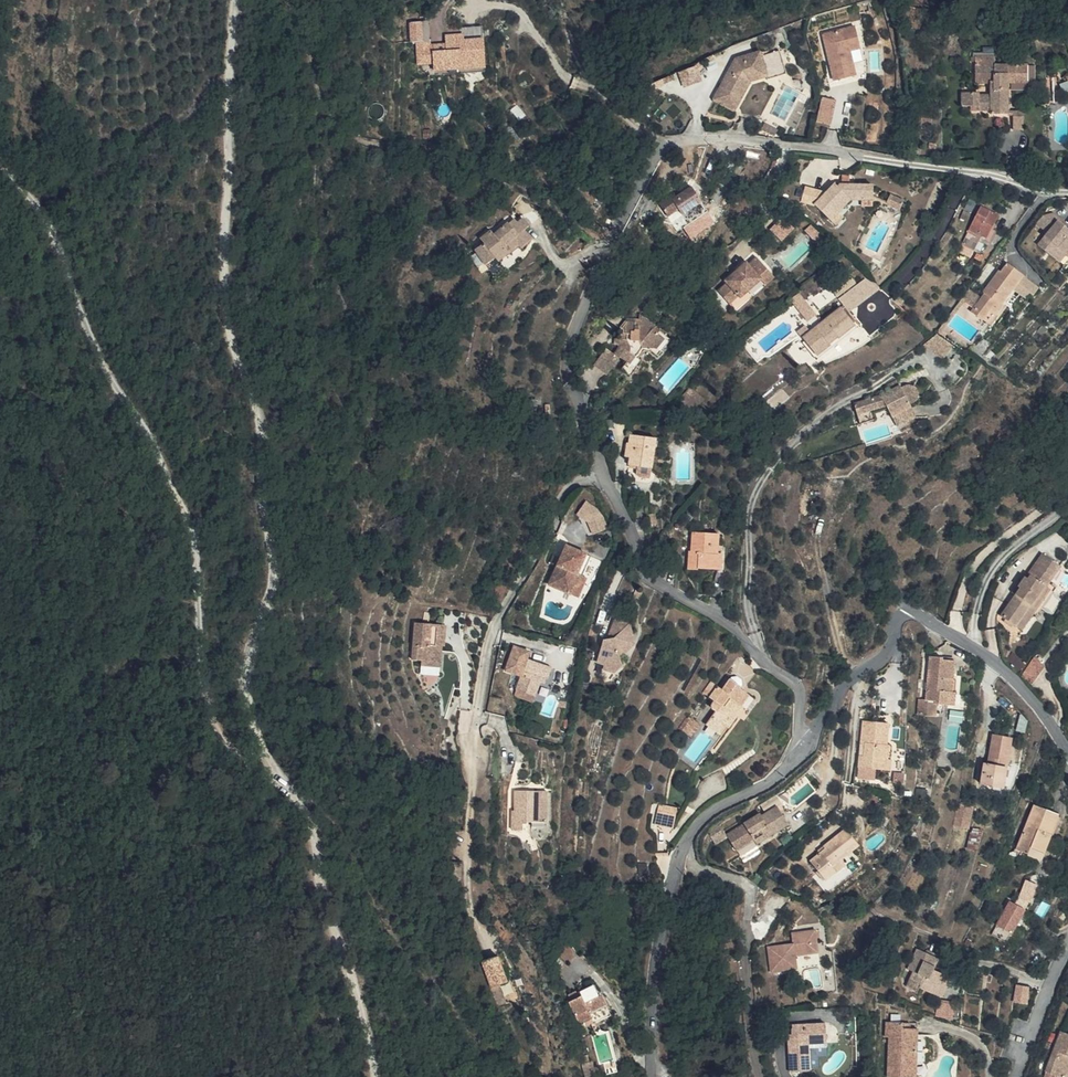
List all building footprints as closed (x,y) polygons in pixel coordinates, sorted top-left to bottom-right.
[(435,63),(435,72),(487,69),(484,26),(462,27),(462,33),(446,34),(446,42),(431,43),(430,20),(413,21),(416,64),(435,63)] [(857,26),(824,33),(834,80),(855,76),(850,50),(861,48),(857,26)] [(941,30),(942,39),(952,38),(951,28),(941,30)] [(736,59),(713,99),(734,111),(750,82),(767,77),(767,80),(787,75),(780,52),(762,57),(760,52),(736,59)] [(698,66),(680,72),(685,86),(703,80),(698,66)] [(1002,127),(1019,127),(1018,95),(1040,95),(1040,76),(1006,76),(1006,72),(985,73),(986,89),(991,89),(991,96),(1002,96),(1002,108),(989,108),(989,104),(973,104),(973,118),(981,118),(985,118),(986,122),(1002,122),(1002,127)] [(839,101),(825,97),(819,121),(832,124),(839,101)] [(779,129),(766,122),(762,129),(776,135),(779,129)] [(1025,141),(1037,142),(1037,123),(1025,123),(1025,141)] [(828,193),(816,205),(833,220),(841,212),(852,199),(865,200),(874,200),(875,185),(852,185),(844,186),(844,183),(837,183),(828,193)] [(816,205),(828,193),(805,187),(802,202),(816,205)] [(668,198),(656,205),(663,217),(675,211),(678,217),(684,228),(704,215),(699,205),(689,189),(670,201),(668,198)] [(894,193),(890,203),(904,209),(908,199),(894,193)] [(860,227),(841,212),(833,220),(852,235),(860,227)] [(771,229),(783,240),(794,228),(782,217),(771,229)] [(990,219),(976,240),(987,248),(993,251),(1008,229),(990,219)] [(1063,221),(1051,223),(1045,230),(1058,241),(1049,252),(1067,269),(1067,226),(1063,221)] [(509,246),(513,252),(516,255),(526,247),(518,237),(524,233),(518,226),(513,230),(510,227),(504,231),(502,230),(488,241),(486,238),(473,247),(476,251),(467,257),(480,273),(488,267),(491,270),(504,260),(499,253),(509,246)] [(978,260),(987,248),(976,240),(967,254),(978,260)] [(504,260),(513,252),(509,246),(499,253),(504,260)] [(753,274),(751,272),(734,285),(736,288),(722,299),(732,312),(746,301),(748,303),(765,289),(763,287),(773,280),(762,267),(753,274)] [(1002,310),(1008,314),(1031,283),(1015,273),(1010,281),(1007,279),(991,300),(993,301),(989,306),(982,316),(979,320),(989,327),(996,317),(1002,310)] [(858,284),(868,298),(883,288),(868,276),(858,284)] [(773,280),(763,287),(765,289),(769,295),(779,288),(773,280)] [(868,298),(858,284),(839,298),(849,313),(868,298)] [(799,293),(791,301),(811,320),(819,312),(799,293)] [(982,316),(989,306),(976,296),(969,306),(973,309),(982,316)] [(855,323),(842,306),(804,335),(817,352),(855,323)] [(948,343),(955,334),(963,321),(973,309),(969,306),(949,332),(942,340),(948,343)] [(1011,316),(1008,314),(1002,310),(996,317),(1006,325),(1011,316)] [(655,340),(657,336),(636,321),(634,321),(635,334),(631,335),(630,328),(622,328),(619,334),(619,337),(622,337),(622,342),(628,341),(628,348),(623,349),(615,361),(621,365),(629,370),(624,377),(634,384),(639,377),(636,375),(641,368),(636,364),(643,355),(656,352),(662,344),(655,340)] [(662,344),(656,352),(652,358),(658,361),(669,344),(657,336),(655,340),(662,344)] [(702,340),(695,351),(708,359),(715,347),(702,340)] [(621,365),(615,361),(608,356),(597,372),(610,382),(621,365)] [(877,417),(906,403),(913,413),(929,402),(927,399),(928,398),(930,397),(931,395),(931,393),(931,391),(930,389),(930,388),(929,386),(928,385),(926,384),(924,383),(921,383),(919,384),(917,384),(912,378),(903,384),(907,389),(898,395),(873,407),(877,417)] [(706,398),(692,388),(680,404),(697,409),(706,398)] [(929,402),(913,413),(919,422),(935,411),(929,402)] [(631,457),(630,465),(652,469),(658,438),(633,434),(632,441),(629,441),(627,456),(631,457)] [(663,447),(664,456),(675,451),(673,442),(665,443),(663,447)] [(649,487),(652,469),(630,465),(629,473),(636,474),(634,484),(649,487)] [(600,508),(588,501),(579,514),(589,521),(594,533),(609,528),(605,515),(600,508)] [(722,559),(722,551),(722,539),(695,540),(695,558),(690,558),(691,571),(703,570),(703,576),(718,576),(717,558),(722,559)] [(579,572),(588,553),(567,544),(562,555),(558,563),(550,582),(569,592),(574,583),(579,585),(584,574),(579,572)] [(558,563),(562,555),(555,552),(551,560),(558,563)] [(579,572),(584,574),(585,575),(593,556),(588,553),(579,572)] [(717,558),(718,576),(729,576),(729,558),(725,558),(722,559),(717,558)] [(1050,565),(1034,586),(1037,589),(1053,568),(1050,565)] [(1026,608),(1023,606),(1007,628),(1020,638),(1037,617),(1043,622),(1059,601),(1053,597),(1055,594),(1067,577),(1053,568),(1037,589),(1034,586),(1026,597),(1032,602),(1026,608)] [(585,575),(584,574),(579,585),(574,583),(569,592),(579,596),(588,576),(585,575)] [(1018,602),(1023,606),(1026,608),(1032,602),(1026,597),(1023,596),(1018,602)] [(1037,617),(1020,638),(1027,643),(1041,625),(1043,622),(1037,617)] [(615,637),(609,639),(605,640),(599,658),(604,660),(602,668),(617,672),(622,668),(621,657),(635,645),(632,624),(620,634),(615,637)] [(410,669),(430,671),(435,628),(404,625),(400,668),(410,669)] [(613,627),(609,639),(615,637),(620,634),(613,627)] [(536,695),(541,679),(543,673),(550,675),(553,664),(528,656),(530,650),(514,645),(505,671),(521,677),(517,689),(536,695)] [(1034,657),(1023,676),(1035,683),(1046,664),(1034,657)] [(931,662),(931,687),(935,687),(935,694),(930,693),(930,705),(940,705),(940,687),(938,662),(931,662)] [(940,710),(951,709),(952,697),(955,697),(955,684),(955,666),(943,665),(943,662),(938,662),(940,687),(940,705),(940,710)] [(429,679),(430,671),(410,669),(410,677),(429,679)] [(543,673),(541,679),(548,681),(550,675),(543,673)] [(1047,675),(1035,690),(1042,697),(1055,681),(1047,675)] [(722,736),(728,726),(734,713),(732,711),(737,703),(745,708),(748,710),(756,699),(742,689),(743,687),(732,679),(726,691),(719,687),(711,698),(714,700),(713,702),(713,705),(713,707),(717,711),(707,727),(722,736)] [(961,684),(955,684),(955,697),(952,697),(951,709),(960,710),(961,684)] [(536,695),(517,689),(515,696),(533,702),(536,695)] [(739,716),(745,708),(737,703),(732,711),(734,713),(739,716)] [(940,705),(930,705),(922,705),(922,723),(940,723),(940,705)] [(734,713),(728,726),(731,729),(739,716),(734,713)] [(691,716),(682,730),(692,737),(701,723),(691,716)] [(860,779),(886,780),(887,767),(890,768),(891,755),(888,754),(889,733),(863,731),(862,755),(868,755),(867,770),(861,769),(860,779)] [(996,735),(991,763),(985,762),(981,782),(1003,787),(1012,738),(996,735)] [(887,767),(886,780),(894,781),(895,755),(891,755),(890,768),(887,767)] [(519,801),(519,816),(523,816),(523,822),(519,822),(517,822),(517,842),(527,842),(527,834),(551,833),(552,810),(545,810),(545,801),(519,801)] [(661,803),(657,823),(675,827),(679,807),(661,803)] [(755,836),(757,841),(790,821),(780,804),(764,814),(762,811),(749,819),(743,828),(739,836),(735,845),(736,848),(755,836)] [(974,812),(958,808),(951,830),(968,834),(974,812)] [(1038,813),(1022,858),(1046,867),(1063,821),(1038,813)] [(743,828),(749,819),(726,832),(735,845),(739,836),(743,828)] [(981,840),(983,830),(972,829),(971,839),(981,840)] [(755,836),(736,848),(740,854),(759,844),(757,841),(755,836)] [(845,840),(823,857),(826,861),(819,866),(808,874),(824,893),(835,885),(830,879),(838,873),(858,857),(845,840)] [(817,862),(819,866),(826,861),(823,857),(817,862)] [(451,861),(451,882),(463,882),(463,861),(451,861)] [(843,879),(838,873),(830,879),(835,885),(843,879)] [(1011,899),(992,932),(1008,941),(1028,909),(1011,899)] [(570,963),(579,954),(566,942),(557,951),(570,963)] [(823,947),(805,948),(805,952),(797,953),(798,960),(772,962),(774,986),(801,984),(800,973),(820,972),(819,960),(824,960),(823,947)] [(484,961),(493,987),(511,982),(500,955),(484,961)] [(912,958),(903,979),(907,981),(901,996),(912,1001),(913,995),(934,1004),(943,983),(929,978),(933,967),(912,958)] [(1014,1001),(1029,1003),(1032,986),(1017,983),(1014,1001)] [(595,990),(581,998),(582,1001),(570,1008),(581,1029),(595,1022),(593,1018),(609,1010),(604,1001),(601,1001),(595,990)] [(793,1022),(794,1032),(794,1039),(789,1039),(791,1072),(810,1071),(809,1040),(808,1036),(829,1035),(828,1020),(793,1022)] [(1062,1030),(1047,1071),(1059,1076),(1063,1076),(1067,1076),(1067,1032),(1062,1030)] [(874,1046),(879,1046),(880,1076),(908,1076),(908,1070),(907,1036),(889,1036),(889,1031),(874,1031),(874,1046)]
